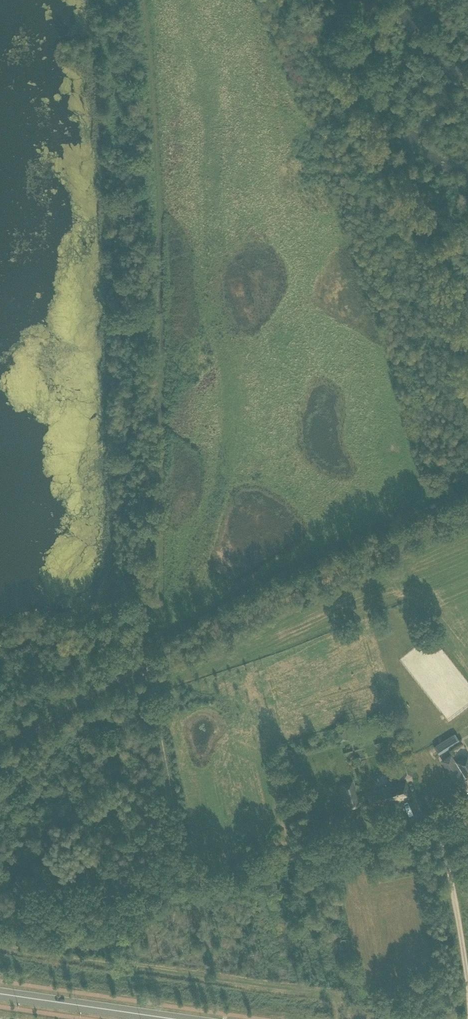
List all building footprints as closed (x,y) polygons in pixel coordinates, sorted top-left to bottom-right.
[(348,740),(345,729),(337,731),(340,742),(348,740)] [(457,733),(435,744),(439,752),(461,741),(457,733)] [(467,755),(456,762),(451,755),(442,760),(460,789),(467,784),(465,780),(467,778),(467,756),(467,755)] [(410,764),(408,756),(399,758),(401,766),(410,764)] [(352,782),(340,785),(343,792),(354,788),(352,782)]
